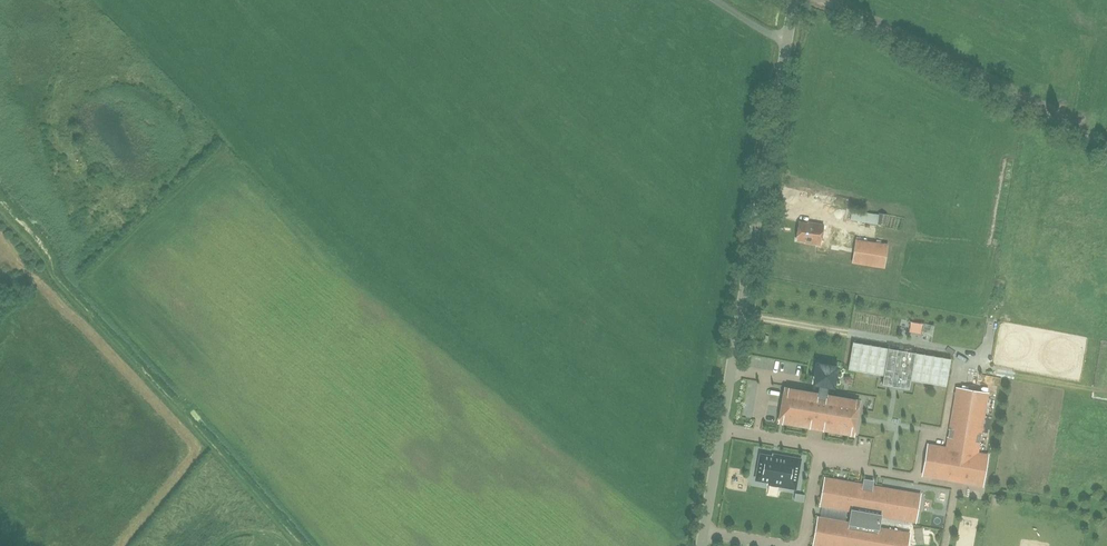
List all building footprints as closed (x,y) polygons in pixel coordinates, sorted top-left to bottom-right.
[(852,210),(851,219),(877,224),(876,226),(885,228),(887,215),(879,213),(879,214),(852,210)] [(796,240),(805,241),(804,242),(820,245),(822,229),(826,229),(826,225),(823,224),(823,225),(811,223),(811,224),(799,222),(796,240)] [(835,227),(831,239),(849,246),(854,234),(835,227)] [(856,240),(852,262),(884,267),(887,245),(856,240)] [(910,380),(946,386),(951,359),(852,342),(848,369),(863,372),(883,375),(882,384),(909,389),(910,380)] [(758,370),(782,372),(783,361),(759,359),(758,370)] [(789,364),(787,373),(797,374),(799,365),(789,364)] [(827,396),(827,394),(829,385),(832,386),(836,368),(818,365),(815,383),(819,384),(817,394),(785,389),(782,403),(788,404),(787,408),(781,407),(779,421),(813,427),(813,426),(820,427),(820,428),(853,434),(856,420),(850,419),(851,415),(857,416),(859,402),(827,396)] [(1003,383),(1003,374),(981,373),(981,382),(1003,383)] [(987,394),(957,388),(950,430),(951,430),(950,437),(948,436),(947,448),(936,446),(931,476),(982,485),(988,455),(977,453),(979,442),(977,441),(978,435),(980,435),(987,394)] [(793,486),(797,466),(772,461),(772,460),(759,458),(755,482),(768,485),(768,482),(774,483),(793,486)] [(752,488),(752,477),(744,477),(744,471),(736,470),(736,487),(752,488)] [(873,481),(864,479),(863,485),(825,478),(820,505),(850,510),(848,523),(818,518),(813,544),(824,545),(907,545),(909,534),(879,529),(881,515),(906,520),(907,513),(916,515),(919,501),(909,499),(910,493),(872,487),(873,481)] [(925,524),(914,524),(913,541),(924,541),(925,524)]
